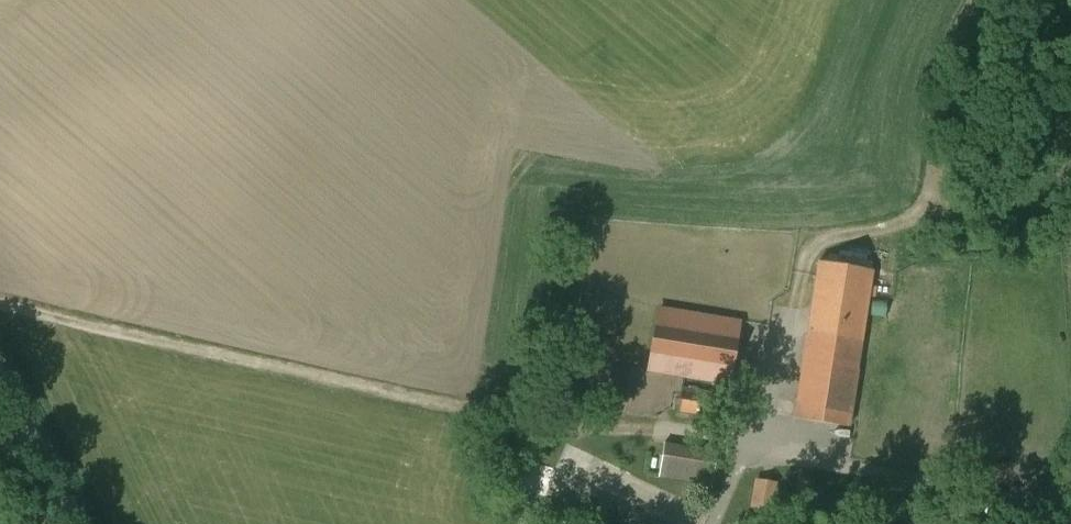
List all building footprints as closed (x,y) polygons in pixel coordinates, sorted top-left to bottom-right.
[(873,270),(819,261),(794,418),(848,426),(934,440),(943,384),(857,370),(869,296),(874,297),(875,287),(871,286),(873,270)] [(739,323),(660,310),(650,370),(685,376),(729,383),(739,323)] [(683,390),(679,410),(709,415),(713,395),(683,390)] [(709,453),(660,447),(656,480),(706,485),(709,453)] [(565,474),(530,460),(514,503),(548,516),(565,474)]
